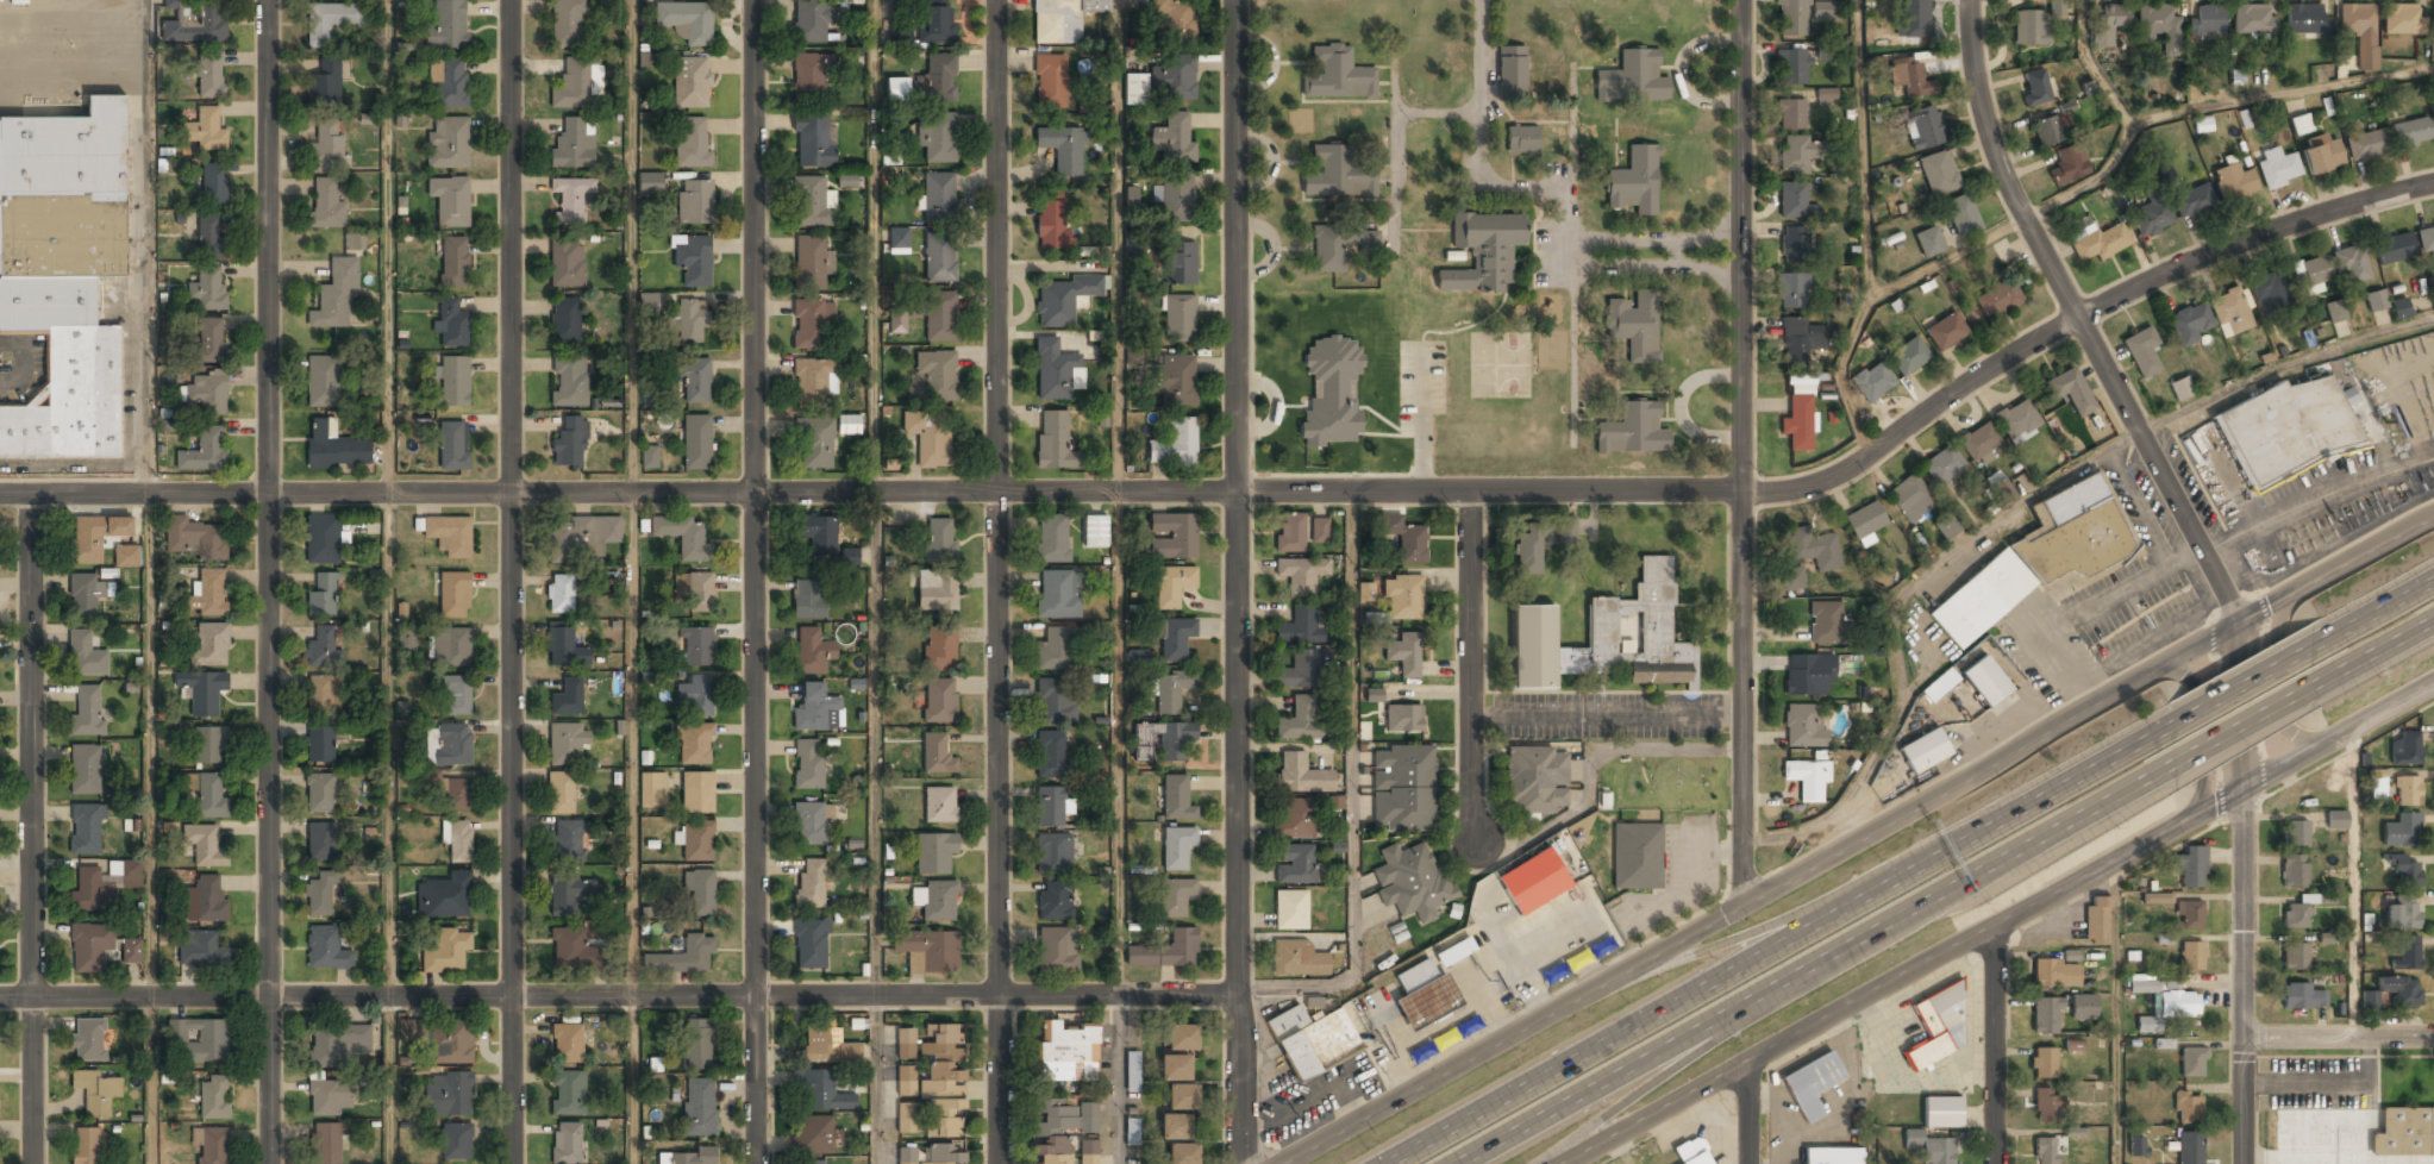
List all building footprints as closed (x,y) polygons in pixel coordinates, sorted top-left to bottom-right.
[(434,0),(434,26),(425,26),(425,49),(465,49),(465,0),(434,0)] [(582,48),(582,0),(552,0),(552,48),(582,48)] [(827,43),(827,0),(794,0),(794,43),(827,43)] [(919,45),(952,45),(952,0),(919,0),(919,45)] [(1033,45),(1081,45),(1081,13),(1109,13),(1109,0),(1033,0),(1033,45)] [(1165,30),(1165,40),(1194,40),(1193,2),(1171,2),(1171,0),(1151,0),(1151,30),(1165,30)] [(1777,37),(1807,37),(1807,0),(1777,0),(1777,37)] [(1928,38),(1928,0),(1902,0),(1902,38),(1928,38)] [(2061,17),(2061,0),(2050,0),(2050,15),(2061,17)] [(226,44),(226,1),(164,1),(164,11),(175,11),(175,21),(162,21),(161,43),(226,44)] [(1836,21),(1836,2),(1812,2),(1813,21),(1836,21)] [(712,4),(653,4),(653,27),(676,27),(676,38),(687,38),(687,48),(712,48),(712,4)] [(308,5),(307,49),(331,50),(331,27),(362,29),(363,6),(308,5)] [(2286,35),(2326,35),(2326,5),(2286,5),(2286,35)] [(2421,35),(2421,5),(2384,5),(2384,35),(2421,35)] [(2139,42),(2163,42),(2164,57),(2182,57),(2182,18),(2171,18),(2171,6),(2139,6),(2139,42)] [(2192,7),(2194,35),(2226,35),(2226,6),(2192,7)] [(2339,6),(2339,33),(2357,33),(2357,71),(2376,71),(2376,6),(2339,6)] [(2114,49),(2114,27),(2127,27),(2127,7),(2094,7),(2094,49),(2114,49)] [(2276,18),(2270,18),(2270,7),(2234,7),(2234,36),(2276,36),(2276,18)] [(2014,45),(2045,45),(2045,12),(2014,12),(2014,45)] [(1351,45),(1312,45),(1312,76),(1302,75),(1301,98),(1376,99),(1377,68),(1351,68),(1351,45)] [(1523,48),(1498,48),(1498,98),(1523,98),(1523,48)] [(1669,100),(1669,76),(1658,76),(1658,49),(1620,49),(1620,70),(1595,70),(1595,100),(1669,100)] [(1806,51),(1777,51),(1777,86),(1806,86),(1806,51)] [(225,98),(224,55),(188,55),(188,79),(198,79),(198,99),(225,98)] [(793,55),(793,100),(828,99),(828,55),(793,55)] [(922,55),(922,102),(955,102),(955,55),(922,55)] [(1066,55),(1035,55),(1035,108),(1066,108),(1066,55)] [(709,57),(674,58),(674,108),(709,107),(709,57)] [(1160,90),(1160,100),(1195,100),(1195,57),(1150,57),(1150,90),(1160,90)] [(467,58),(430,60),(431,108),(468,107),(467,58)] [(550,108),(589,108),(589,58),(563,58),(563,88),(550,88),(550,108)] [(340,60),(319,60),(319,76),(307,76),(307,107),(340,107),(340,60)] [(1904,87),(1904,98),(1935,96),(1935,82),(1923,82),(1922,64),(1889,65),(1890,88),(1904,87)] [(2028,107),(2051,101),(2044,70),(2021,75),(2028,107)] [(1147,104),(1147,74),(1125,74),(1125,104),(1147,104)] [(909,77),(886,78),(887,101),(909,100),(909,77)] [(1836,88),(1817,88),(1817,101),(1837,100),(1836,88)] [(119,326),(96,327),(95,277),(126,277),(125,96),(88,98),(88,119),(0,119),(0,334),(42,334),(43,405),(0,405),(0,458),(120,457),(119,326)] [(1804,101),(1777,101),(1777,132),(1804,132),(1804,101)] [(1903,114),(1913,151),(1945,143),(1935,106),(1903,114)] [(226,151),(226,130),(218,130),(218,108),(198,108),(198,124),(181,124),(181,142),(198,142),(198,151),(226,151)] [(1188,142),(1189,113),(1164,113),(1164,129),(1151,129),(1150,152),(1163,154),(1162,163),(1195,164),(1195,142),(1188,142)] [(377,125),(377,114),(359,114),(359,125),(377,125)] [(956,114),(919,114),(919,163),(956,163),(956,114)] [(2295,134),(2311,131),(2308,114),(2292,117),(2295,134)] [(468,117),(428,117),(428,169),(468,169),(468,117)] [(830,169),(830,117),(795,117),(795,169),(830,169)] [(2040,149),(2064,140),(2056,117),(2032,124),(2040,149)] [(552,169),(592,169),(592,118),(563,118),(563,137),(552,137),(552,169)] [(675,142),(675,168),(707,168),(707,118),(683,118),(683,142),(675,142)] [(2433,140),(2427,118),(2391,126),(2396,149),(2433,140)] [(342,123),(317,123),(317,144),(307,144),(307,165),(342,165),(342,123)] [(1055,179),(1082,179),(1082,129),(1035,129),(1035,150),(1055,150),(1055,179)] [(1539,155),(1539,129),(1507,129),(1507,155),(1539,155)] [(2346,138),(2351,162),(2388,156),(2383,131),(2346,138)] [(1807,175),(1807,157),(1813,157),(1813,138),(1781,138),(1781,175),(1807,175)] [(2301,150),(2309,176),(2345,165),(2336,139),(2301,150)] [(2054,152),(2059,167),(2047,170),(2053,186),(2090,174),(2081,144),(2054,152)] [(1376,196),(1376,171),(1349,171),(1349,145),(1314,145),(1314,174),(1303,174),(1303,198),(1376,196)] [(1628,171),(1606,171),(1606,208),(1634,208),(1634,217),(1657,217),(1657,145),(1628,145),(1628,171)] [(2297,155),(2280,157),(2279,149),(2258,151),(2264,188),(2302,182),(2297,155)] [(1919,159),(1931,196),(1960,187),(1948,150),(1919,159)] [(2239,174),(2235,163),(2211,170),(2223,205),(2259,192),(2251,170),(2239,174)] [(202,206),(226,206),(226,164),(202,164),(202,206)] [(838,187),(857,187),(857,174),(838,174),(838,187)] [(922,215),(953,215),(953,174),(922,174),(922,215)] [(1191,221),(1190,175),(1160,175),(1162,221),(1191,221)] [(827,227),(827,177),(793,177),(793,227),(827,227)] [(343,229),(343,179),(313,179),(313,229),(343,229)] [(468,227),(468,179),(427,179),(427,199),(438,199),(438,227),(468,227)] [(584,226),(584,194),(595,194),(595,180),(551,180),(551,194),(558,194),(558,226),(584,226)] [(677,225),(713,225),(713,182),(677,182),(677,225)] [(2182,221),(2216,206),(2205,182),(2171,198),(2182,221)] [(1781,184),(1781,219),(1814,219),(1814,206),(1808,206),(1808,184),(1781,184)] [(1126,208),(1139,208),(1139,187),(1126,187),(1126,208)] [(1958,238),(1982,227),(1966,194),(1944,204),(1958,238)] [(2166,199),(2130,212),(2140,238),(2176,225),(2166,199)] [(1039,200),(1039,250),(1069,250),(1069,227),(1065,227),(1065,200),(1039,200)] [(1525,217),(1451,215),(1450,250),(1471,250),(1471,273),(1434,271),(1434,293),(1508,294),(1508,248),(1523,248),(1525,217)] [(198,258),(220,258),(220,218),(198,218),(198,258)] [(2132,243),(2120,220),(2070,245),(2081,268),(2132,243)] [(1914,234),(1924,259),(1946,250),(1935,225),(1914,234)] [(1807,262),(1807,227),(1781,227),(1781,262),(1807,262)] [(2433,269),(2433,227),(2416,231),(2421,255),(2429,252),(2433,269)] [(1313,230),(1312,274),(1347,274),(1347,249),(1378,249),(1378,231),(1313,230)] [(906,248),(906,231),(891,231),(891,248),(906,248)] [(2410,233),(2373,243),(2379,268),(2416,258),(2410,233)] [(344,250),(364,250),(364,234),(344,234),(344,250)] [(925,234),(925,282),(953,282),(953,234),(925,234)] [(468,287),(468,237),(442,237),(442,287),(468,287)] [(683,288),(709,288),(709,237),(671,237),(671,271),(683,271),(683,288)] [(795,237),(795,290),(825,290),(825,275),(833,275),(833,252),(824,252),(824,237),(795,237)] [(1193,284),(1193,243),(1164,243),(1164,284),(1193,284)] [(550,289),(584,289),(584,245),(550,245),(550,289)] [(2370,280),(2360,245),(2333,252),(2342,287),(2370,280)] [(2333,286),(2324,257),(2292,267),(2301,295),(2333,286)] [(349,290),(357,290),(357,258),(331,258),(331,286),(319,286),(318,311),(307,311),(307,327),(349,328),(349,290)] [(188,284),(188,299),(198,299),(198,311),(225,311),(224,268),(198,269),(199,284),(188,284)] [(2248,284),(2261,317),(2290,305),(2277,273),(2248,284)] [(1777,275),(1777,309),(1808,309),(1808,275),(1777,275)] [(1988,323),(2023,302),(2010,277),(1973,298),(1988,323)] [(1074,298),(1102,296),(1102,280),(1038,281),(1038,327),(1074,327),(1074,298)] [(2223,338),(2253,327),(2238,289),(2209,300),(2223,338)] [(2364,294),(2370,313),(2388,307),(2382,289),(2364,294)] [(1657,364),(1658,290),(1634,290),(1634,302),(1606,302),(1606,340),(1628,340),(1628,364),(1657,364)] [(640,314),(659,313),(658,292),(639,293),(640,314)] [(955,342),(955,293),(925,293),(925,342),(955,342)] [(468,311),(457,311),(457,296),(439,296),(439,321),(433,321),(433,333),(442,333),(442,348),(468,348),(468,311)] [(1194,296),(1163,296),(1163,342),(1194,342),(1194,296)] [(2390,301),(2395,320),(2411,315),(2406,297),(2390,301)] [(2329,323),(2347,319),(2342,298),(2324,302),(2329,323)] [(580,299),(552,299),(552,344),(580,344),(580,299)] [(703,346),(702,301),(676,301),(677,346),(703,346)] [(794,350),(824,350),(824,325),(833,325),(833,301),(794,301),(794,350)] [(2180,349),(2200,340),(2197,334),(2215,327),(2204,302),(2167,318),(2180,349)] [(1970,334),(1956,312),(1923,331),(1938,353),(1970,334)] [(905,333),(906,314),(890,314),(889,332),(905,333)] [(198,318),(198,363),(224,363),(224,318),(198,318)] [(1807,368),(1807,350),(1814,350),(1814,330),(1806,330),(1806,318),(1781,318),(1781,368),(1807,368)] [(2159,346),(2150,327),(2121,342),(2141,381),(2160,370),(2151,351),(2159,346)] [(1312,445),(1364,438),(1359,411),(1356,411),(1351,376),(1363,374),(1357,336),(1299,343),(1312,445)] [(1931,357),(1915,337),(1886,357),(1902,378),(1931,357)] [(1035,401),(1071,401),(1071,370),(1081,370),(1081,355),(1058,355),(1058,338),(1035,338),(1035,401)] [(915,351),(915,383),(908,383),(908,402),(955,402),(955,351),(915,351)] [(588,407),(587,356),(553,357),(555,407),(588,407)] [(307,357),(307,407),(340,407),(340,357),(307,357)] [(469,357),(438,357),(438,406),(469,406),(469,357)] [(1194,357),(1160,357),(1160,367),(1150,367),(1150,395),(1160,395),(1160,407),(1194,407),(1194,357)] [(709,359),(677,359),(677,380),(683,380),(683,403),(709,403),(709,359)] [(830,361),(795,361),(795,405),(830,405),(830,361)] [(1866,405),(1896,383),(1879,361),(1851,382),(1866,405)] [(2045,381),(2053,401),(2066,396),(2076,419),(2095,411),(2076,367),(2045,381)] [(2213,420),(2247,496),(2361,444),(2326,368),(2213,420)] [(189,415),(226,415),(226,374),(189,374),(189,415)] [(2169,383),(2176,400),(2194,393),(2187,376),(2169,383)] [(1789,419),(1781,419),(1781,436),(1788,436),(1788,451),(1812,451),(1812,380),(1789,380),(1789,419)] [(2008,444),(2041,428),(2027,399),(1994,414),(2008,444)] [(1596,425),(1596,453),(1669,452),(1669,431),(1659,431),(1659,402),(1621,402),(1621,425),(1596,425)] [(1069,412),(1038,412),(1038,469),(1069,469),(1069,412)] [(861,415),(838,414),(838,433),(860,434),(861,415)] [(949,414),(902,414),(902,436),(918,436),(918,469),(949,469),(949,414)] [(683,417),(683,470),(709,470),(709,417),(683,417)] [(552,439),(552,469),(583,469),(582,418),(561,418),(562,439),(552,439)] [(833,419),(799,419),(799,469),(833,469),(833,419)] [(1196,419),(1170,419),(1170,443),(1147,442),(1147,467),(1196,468),(1196,419)] [(439,469),(468,469),(468,421),(439,421),(439,469)] [(2003,444),(1986,421),(1957,443),(1973,465),(2003,444)] [(370,467),(370,440),(330,440),(330,426),(308,426),(308,467),(370,467)] [(198,452),(176,452),(176,470),(227,470),(227,449),(220,449),(221,427),(199,427),(198,452)] [(1966,469),(1951,445),(1921,465),(1936,489),(1966,469)] [(642,469),(657,469),(657,448),(642,448),(642,469)] [(1927,614),(1958,651),(1960,650),(2033,589),(2072,571),(2081,581),(2135,553),(2098,473),(2027,506),(2036,527),(2026,537),(2014,542),(1927,614)] [(1906,525),(1935,508),(1916,475),(1886,492),(1906,525)] [(1990,483),(2000,504),(2014,497),(2004,476),(1990,483)] [(1886,526),(1875,502),(1844,518),(1856,542),(1886,526)] [(1197,514),(1150,513),(1149,532),(1171,532),(1171,539),(1150,539),(1150,558),(1196,558),(1197,514)] [(1304,514),(1278,514),(1278,553),(1304,553),(1304,514)] [(1960,531),(1948,514),(1933,526),(1945,543),(1960,531)] [(809,557),(836,558),(837,517),(793,515),(793,533),(811,534),(809,557)] [(1037,563),(1068,563),(1068,515),(1037,515),(1037,563)] [(1426,526),(1402,527),(1402,515),(1381,515),(1381,537),(1399,537),(1399,564),(1426,564),(1426,526)] [(187,525),(187,517),(167,517),(165,552),(199,553),(199,562),(226,562),(226,526),(187,525)] [(102,565),(102,538),(132,538),(132,518),(73,518),(73,565),(102,565)] [(307,518),(307,564),(337,564),(337,518),(307,518)] [(470,518),(419,518),(419,539),(442,539),(442,558),(470,558),(470,518)] [(680,562),(705,562),(705,518),(651,518),(651,537),(680,537),(680,562)] [(1107,549),(1107,518),(1083,518),(1083,549),(1107,549)] [(1329,518),(1312,518),(1312,543),(1329,542),(1329,518)] [(620,519),(550,519),(550,561),(602,561),(602,544),(621,544),(620,519)] [(1558,519),(1558,546),(1575,546),(1575,519),(1558,519)] [(926,520),(926,563),(953,563),(953,520),(926,520)] [(1835,534),(1808,538),(1807,528),(1785,532),(1789,564),(1814,561),(1816,574),(1840,570),(1835,534)] [(1541,533),(1516,533),(1516,575),(1541,575),(1541,533)] [(115,568),(138,568),(138,546),(115,546),(115,568)] [(857,552),(843,552),(843,565),(857,565),(857,552)] [(1512,607),(1512,690),(1557,690),(1557,671),(1626,671),(1626,684),(1684,684),(1684,690),(1696,690),(1696,643),(1672,643),(1672,557),(1637,557),(1638,600),(1585,600),(1585,649),(1554,649),(1554,607),(1512,607)] [(1328,561),(1275,561),(1275,578),(1289,578),(1289,599),(1315,599),(1314,576),(1328,576),(1328,561)] [(1196,589),(1196,568),(1155,568),(1155,611),(1180,611),(1180,589),(1196,589)] [(198,596),(187,596),(186,615),(225,615),(226,571),(199,571),(198,596)] [(1038,571),(1038,618),(1076,618),(1077,571),(1038,571)] [(1783,571),(1783,589),(1802,589),(1802,571),(1783,571)] [(619,572),(597,572),(597,587),(619,588),(619,572)] [(337,617),(337,574),(315,574),(315,593),(307,593),(307,617),(337,617)] [(440,574),(440,619),(469,619),(469,574),(440,574)] [(689,613),(712,613),(712,574),(678,574),(678,589),(689,589),(689,613)] [(957,574),(918,574),(918,612),(957,612),(957,574)] [(95,599),(105,599),(105,584),(95,584),(96,575),(70,575),(70,620),(95,621),(95,599)] [(574,576),(549,576),(549,614),(574,614),(574,576)] [(1385,620),(1421,620),(1421,577),(1385,577),(1385,620)] [(794,620),(826,620),(826,581),(794,581),(794,620)] [(1359,601),(1373,601),(1374,583),(1360,582),(1359,601)] [(1809,602),(1809,645),(1840,645),(1840,602),(1809,602)] [(1276,625),(1276,645),(1324,645),(1324,630),(1315,630),(1315,606),(1293,606),(1293,625),(1276,625)] [(1365,623),(1388,625),(1389,613),(1365,612),(1365,623)] [(1185,664),(1185,639),(1196,639),(1196,620),(1160,620),(1160,664),(1185,664)] [(227,625),(193,625),(193,667),(227,667),(227,625)] [(337,626),(315,626),(315,645),(305,645),(305,667),(337,667),(337,626)] [(549,667),(588,667),(588,649),(572,649),(572,627),(549,627),(549,667)] [(836,662),(836,643),(819,643),(819,628),(796,627),(796,674),(826,675),(826,662),(836,662)] [(1035,643),(1035,670),(1071,670),(1071,627),(1046,627),(1046,643),(1035,643)] [(712,628),(683,628),(683,667),(712,667),(712,628)] [(470,630),(432,630),(432,667),(470,667),(470,630)] [(925,671),(955,671),(955,630),(925,630),(925,671)] [(69,632),(69,676),(108,676),(108,651),(92,651),(92,632),(69,632)] [(1419,680),(1419,634),(1399,634),(1399,644),(1384,644),(1384,663),(1399,663),(1400,680),(1419,680)] [(1127,665),(1148,664),(1147,649),(1127,650),(1127,665)] [(1276,688),(1315,689),(1316,652),(1293,651),(1291,670),(1276,670),(1276,688)] [(1833,683),(1833,657),(1785,656),(1785,696),(1827,696),(1827,683),(1833,683)] [(1963,672),(1985,711),(2011,695),(1989,656),(1963,672)] [(1922,691),(1931,702),(1959,679),(1950,667),(1922,691)] [(174,674),(174,689),(190,689),(190,719),(218,719),(218,694),(229,694),(229,674),(174,674)] [(1156,716),(1180,716),(1180,690),(1195,690),(1195,674),(1156,674),(1156,716)] [(690,705),(690,716),(712,716),(712,676),(687,676),(687,686),(677,686),(677,705),(690,705)] [(339,714),(339,677),(307,677),(307,714),(339,714)] [(442,716),(471,716),(471,677),(442,677),(442,716)] [(582,715),(582,678),(563,678),(563,695),(550,695),(550,715),(582,715)] [(955,680),(925,680),(925,722),(955,722),(955,680)] [(1075,681),(1037,680),(1037,701),(1043,701),(1043,722),(1075,722),(1075,681)] [(796,731),(841,731),(841,697),(824,697),(824,683),(796,683),(796,731)] [(102,686),(74,686),(74,737),(102,737),(102,686)] [(1382,688),(1366,689),(1366,701),(1382,701),(1382,688)] [(1275,720),(1275,741),(1316,741),(1316,696),(1293,696),(1293,720),(1275,720)] [(1784,705),(1784,747),(1827,747),(1827,731),(1819,731),(1819,705),(1784,705)] [(1422,707),(1384,707),(1384,733),(1422,733),(1422,707)] [(712,764),(712,724),(678,724),(678,764),(712,764)] [(550,725),(550,766),(583,766),(583,725),(550,725)] [(1196,725),(1137,726),(1137,747),(1150,747),(1150,736),(1162,736),(1162,762),(1184,762),(1184,743),(1196,741),(1196,725)] [(471,765),(471,726),(436,726),(436,765),(471,765)] [(1913,774),(1952,753),(1938,726),(1899,747),(1913,774)] [(194,763),(226,763),(226,728),(194,728),(194,763)] [(307,730),(307,763),(334,763),(334,730),(307,730)] [(1037,778),(1065,778),(1065,732),(1037,732),(1037,778)] [(2421,732),(2401,732),(2401,743),(2391,743),(2391,765),(2421,765),(2421,732)] [(922,774),(957,774),(957,757),(945,757),(945,733),(922,733),(922,774)] [(821,790),(821,740),(794,740),(794,790),(821,790)] [(70,746),(70,795),(101,795),(101,746),(70,746)] [(1433,749),(1372,749),(1372,832),(1433,832),(1433,749)] [(1566,814),(1566,749),(1506,749),(1506,814),(1566,814)] [(1277,794),(1334,793),(1334,771),(1306,772),(1306,753),(1277,753),(1277,794)] [(1800,781),(1800,803),(1822,803),(1823,784),(1829,784),(1829,763),(1782,762),(1782,781),(1800,781)] [(575,815),(575,772),(550,772),(550,815),(575,815)] [(640,805),(661,805),(661,772),(641,772),(640,805)] [(683,813),(713,813),(713,772),(683,772),(683,813)] [(225,818),(225,774),(196,774),(196,818),(225,818)] [(334,775),(307,775),(307,814),(334,814),(334,775)] [(2371,776),(2372,798),(2385,797),(2385,776),(2371,776)] [(1187,777),(1163,777),(1163,820),(1197,820),(1197,806),(1187,806),(1187,777)] [(2395,777),(2395,807),(2420,807),(2420,777),(2395,777)] [(442,812),(470,812),(470,778),(442,778),(442,812)] [(955,824),(955,788),(925,788),(925,824),(955,824)] [(1037,788),(1037,828),(1064,828),(1064,788),(1037,788)] [(1343,796),(1327,796),(1327,809),(1343,809),(1343,796)] [(1313,800),(1275,800),(1275,840),(1313,840),(1313,800)] [(825,846),(825,803),(794,803),(794,846),(825,846)] [(70,806),(70,856),(102,856),(102,806),(70,806)] [(2419,813),(2396,813),(2396,825),(2382,825),(2382,846),(2419,846),(2419,813)] [(2345,814),(2329,814),(2329,828),(2345,827),(2345,814)] [(445,821),(445,863),(471,863),(471,821),(445,821)] [(582,821),(553,821),(553,864),(582,864),(582,821)] [(683,862),(713,862),(712,821),(682,822),(683,833),(674,834),(674,846),(683,845),(683,862)] [(2307,822),(2285,822),(2285,849),(2307,849),(2307,822)] [(307,825),(307,862),(334,862),(334,825),(307,825)] [(1662,825),(1612,825),(1612,890),(1662,890),(1662,825)] [(217,826),(183,826),(183,844),(194,844),(194,868),(226,868),(226,852),(217,852),(217,826)] [(1163,871),(1187,871),(1187,847),(1196,847),(1196,830),(1163,830),(1163,871)] [(1071,834),(1037,834),(1037,874),(1071,874),(1071,834)] [(957,856),(957,836),(915,836),(915,876),(950,875),(949,856),(957,856)] [(1382,909),(1395,906),(1399,919),(1416,914),(1419,926),(1438,921),(1434,907),(1447,903),(1431,840),(1379,853),(1383,869),(1371,871),(1382,909)] [(1279,866),(1274,868),(1275,887),(1314,885),(1314,846),(1278,847),(1279,866)] [(2204,846),(2184,846),(2184,857),(2179,857),(2179,888),(2204,888),(2204,846)] [(1570,888),(1548,849),(1496,877),(1518,916),(1570,888)] [(2282,856),(2282,889),(2307,889),(2307,856),(2282,856)] [(2420,887),(2420,864),(2405,864),(2405,856),(2392,856),(2392,887),(2420,887)] [(797,861),(797,909),(824,909),(824,861),(797,861)] [(77,893),(70,893),(70,912),(108,912),(108,881),(99,881),(99,868),(76,868),(77,893)] [(683,893),(692,893),(692,918),(713,918),(713,871),(683,871),(683,893)] [(417,883),(417,918),(469,918),(469,872),(449,872),(449,882),(417,883)] [(333,918),(333,874),(317,874),(317,883),(306,883),(306,918),(333,918)] [(224,921),(224,876),(196,877),(196,890),(187,890),(188,922),(224,921)] [(595,878),(551,878),(551,918),(575,918),(575,899),(595,899),(595,878)] [(1185,919),(1185,900),(1196,900),(1196,881),(1160,881),(1160,919),(1185,919)] [(955,883),(925,883),(925,893),(915,893),(915,906),(922,906),(922,922),(955,922),(955,883)] [(1038,883),(1038,920),(1072,920),(1072,883),(1038,883)] [(1275,932),(1307,932),(1307,893),(1275,893),(1275,932)] [(2174,893),(2142,893),(2142,904),(2173,904),(2174,893)] [(2284,930),(2310,930),(2310,905),(2333,905),(2333,896),(2300,896),(2300,905),(2284,905),(2284,930)] [(2107,945),(2107,899),(2085,899),(2085,945),(2107,945)] [(2202,902),(2178,902),(2178,930),(2202,930),(2202,902)] [(2385,902),(2385,930),(2417,930),(2417,902),(2385,902)] [(795,970),(825,970),(825,920),(795,920),(795,970)] [(113,951),(113,926),(71,926),(71,974),(102,974),(102,951),(113,951)] [(352,970),(352,953),(337,953),(337,930),(308,928),(307,970),(352,970)] [(1078,955),(1068,955),(1068,928),(1037,928),(1037,974),(1078,974),(1078,955)] [(1170,928),(1170,947),(1125,949),(1125,968),(1196,968),(1196,928),(1170,928)] [(589,970),(589,930),(552,930),(552,970),(589,970)] [(463,972),(463,952),(470,952),(471,931),(433,931),(432,949),(423,949),(421,972),(463,972)] [(180,932),(180,966),(227,966),(227,949),(217,949),(217,932),(180,932)] [(956,933),(893,933),(893,953),(908,953),(908,974),(956,974),(956,933)] [(643,974),(711,975),(711,935),(684,935),(684,956),(643,956),(643,974)] [(2420,937),(2401,937),(2401,960),(2392,960),(2392,971),(2420,970),(2420,937)] [(142,963),(142,939),(123,938),(123,963),(142,963)] [(1308,941),(1271,941),(1271,976),(1328,976),(1328,955),(1308,955),(1308,941)] [(2203,941),(2180,941),(2180,970),(2203,970),(2203,941)] [(2283,971),(2307,971),(2307,945),(2283,945),(2283,971)] [(2034,988),(2067,988),(2067,960),(2034,960),(2034,988)] [(1403,999),(1395,1002),(1407,1031),(1460,1008),(1447,977),(1437,982),(1427,962),(1394,976),(1403,999)] [(2391,994),(2391,1009),(2420,1009),(2420,978),(2377,978),(2377,994),(2391,994)] [(2198,1018),(2198,994),(2176,994),(2176,982),(2129,982),(2129,994),(2153,994),(2154,1018),(2138,1018),(2138,1033),(2161,1033),(2161,1018),(2198,1018)] [(1909,1005),(1925,1040),(1901,1051),(1910,1071),(1960,1049),(1952,1030),(1971,1021),(1954,984),(1909,1005)] [(2283,985),(2283,1009),(2326,1009),(2326,991),(2310,991),(2310,985),(2283,985)] [(2361,1007),(2379,1007),(2379,991),(2362,991),(2361,1007)] [(2072,1019),(2095,1019),(2095,996),(2072,996),(2072,1019)] [(2058,999),(2033,999),(2033,1035),(2058,1035),(2058,999)] [(1341,1009),(1306,1025),(1299,1007),(1265,1022),(1293,1083),(1360,1053),(1341,1009)] [(399,1019),(398,1059),(411,1059),(411,1043),(425,1043),(426,1020),(399,1019)] [(73,1062),(104,1062),(104,1020),(73,1020),(73,1062)] [(229,1020),(168,1020),(168,1063),(229,1063),(229,1020)] [(712,1020),(683,1020),(683,1071),(712,1071),(712,1020)] [(1035,1083),(1096,1083),(1096,1028),(1059,1028),(1059,1022),(1035,1022),(1035,1083)] [(471,1025),(431,1025),(431,1065),(471,1065),(471,1025)] [(583,1064),(583,1025),(553,1025),(553,1064),(583,1064)] [(971,1027),(922,1025),(920,1064),(919,1064),(918,1068),(897,1066),(895,1099),(914,1100),(914,1096),(926,1097),(922,1145),(899,1144),(897,1163),(963,1163),(971,1027)] [(370,1026),(312,1026),(312,1066),(337,1066),(337,1055),(370,1055),(370,1026)] [(803,1063),(861,1063),(861,1045),(830,1045),(830,1026),(803,1026),(803,1063)] [(1166,1026),(1166,1052),(1197,1052),(1197,1026),(1166,1026)] [(896,1060),(915,1060),(915,1030),(896,1030),(896,1060)] [(2182,1049),(2182,1076),(2204,1076),(2204,1049),(2182,1049)] [(2056,1050),(2032,1050),(2032,1081),(2056,1081),(2056,1050)] [(1140,1051),(1127,1051),(1126,1091),(1139,1091),(1140,1051)] [(1823,1118),(1813,1095),(1845,1081),(1833,1053),(1781,1077),(1803,1127),(1823,1118)] [(1191,1057),(1160,1057),(1160,1081),(1191,1081),(1191,1057)] [(794,1110),(856,1110),(856,1096),(832,1096),(832,1071),(794,1071),(794,1110)] [(83,1090),(83,1119),(111,1119),(111,1079),(99,1079),(99,1072),(70,1072),(70,1090),(83,1090)] [(584,1072),(552,1072),(552,1115),(584,1115),(584,1072)] [(471,1075),(426,1075),(426,1115),(471,1115),(471,1075)] [(229,1119),(229,1076),(200,1076),(200,1119),(229,1119)] [(714,1137),(714,1079),(684,1079),(684,1137),(714,1137)] [(308,1115),(351,1115),(351,1082),(308,1082),(308,1115)] [(1166,1087),(1166,1110),(1197,1110),(1197,1087),(1166,1087)] [(2034,1090),(2034,1121),(2058,1121),(2058,1090),(2034,1090)] [(2175,1096),(2175,1115),(2202,1115),(2202,1096),(2175,1096)] [(1922,1099),(1922,1128),(1961,1128),(1961,1099),(1922,1099)] [(1070,1135),(1099,1134),(1097,1101),(1030,1103),(1031,1163),(1071,1163),(1070,1135)] [(915,1135),(915,1103),(896,1103),(896,1135),(915,1135)] [(2379,1107),(2433,1107),(2433,1153),(2369,1153),(2369,1134),(2379,1134),(2379,1107)] [(1193,1115),(1160,1115),(1160,1140),(1193,1140),(1193,1115)] [(832,1118),(793,1118),(793,1156),(832,1156),(832,1118)] [(581,1124),(552,1124),(552,1163),(581,1163),(581,1124)] [(314,1125),(314,1163),(340,1163),(340,1125),(314,1125)] [(471,1125),(442,1125),(442,1162),(471,1162),(471,1125)] [(73,1128),(73,1163),(99,1163),(99,1128),(73,1128)] [(193,1128),(193,1147),(198,1147),(198,1163),(229,1163),(229,1128),(193,1128)] [(1922,1132),(1903,1132),(1903,1152),(1921,1152),(1921,1163),(1953,1163),(1954,1140),(1922,1140),(1922,1132)] [(2179,1163),(2201,1163),(2201,1133),(2179,1133),(2179,1163)] [(2130,1156),(2142,1156),(2142,1134),(2130,1134),(2130,1156)] [(1696,1137),(1672,1151),(1679,1163),(1712,1163),(1696,1137)] [(2034,1163),(2056,1163),(2056,1139),(2034,1139),(2034,1163)] [(1097,1143),(1081,1143),(1081,1163),(1097,1163),(1097,1143)] [(1199,1146),(1168,1146),(1168,1163),(1199,1163),(1199,1146)] [(1803,1163),(1862,1163),(1862,1150),(1803,1150),(1803,1163)] [(714,1151),(657,1152),(657,1163),(714,1163),(714,1151)]
